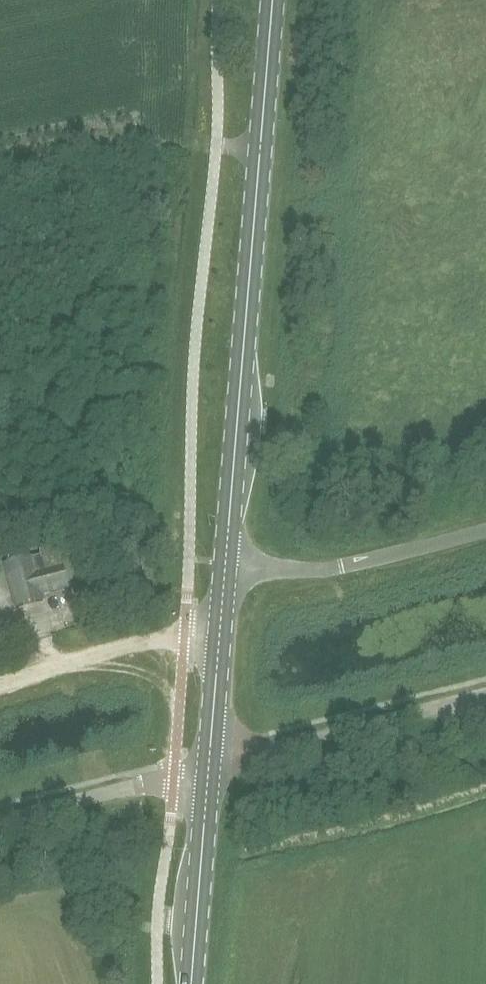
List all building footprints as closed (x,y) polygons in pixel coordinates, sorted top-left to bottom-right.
[(32,557),(5,564),(16,607),(43,601),(42,595),(67,588),(62,567),(61,567),(56,548),(40,552),(41,556),(32,558),(32,557)]
